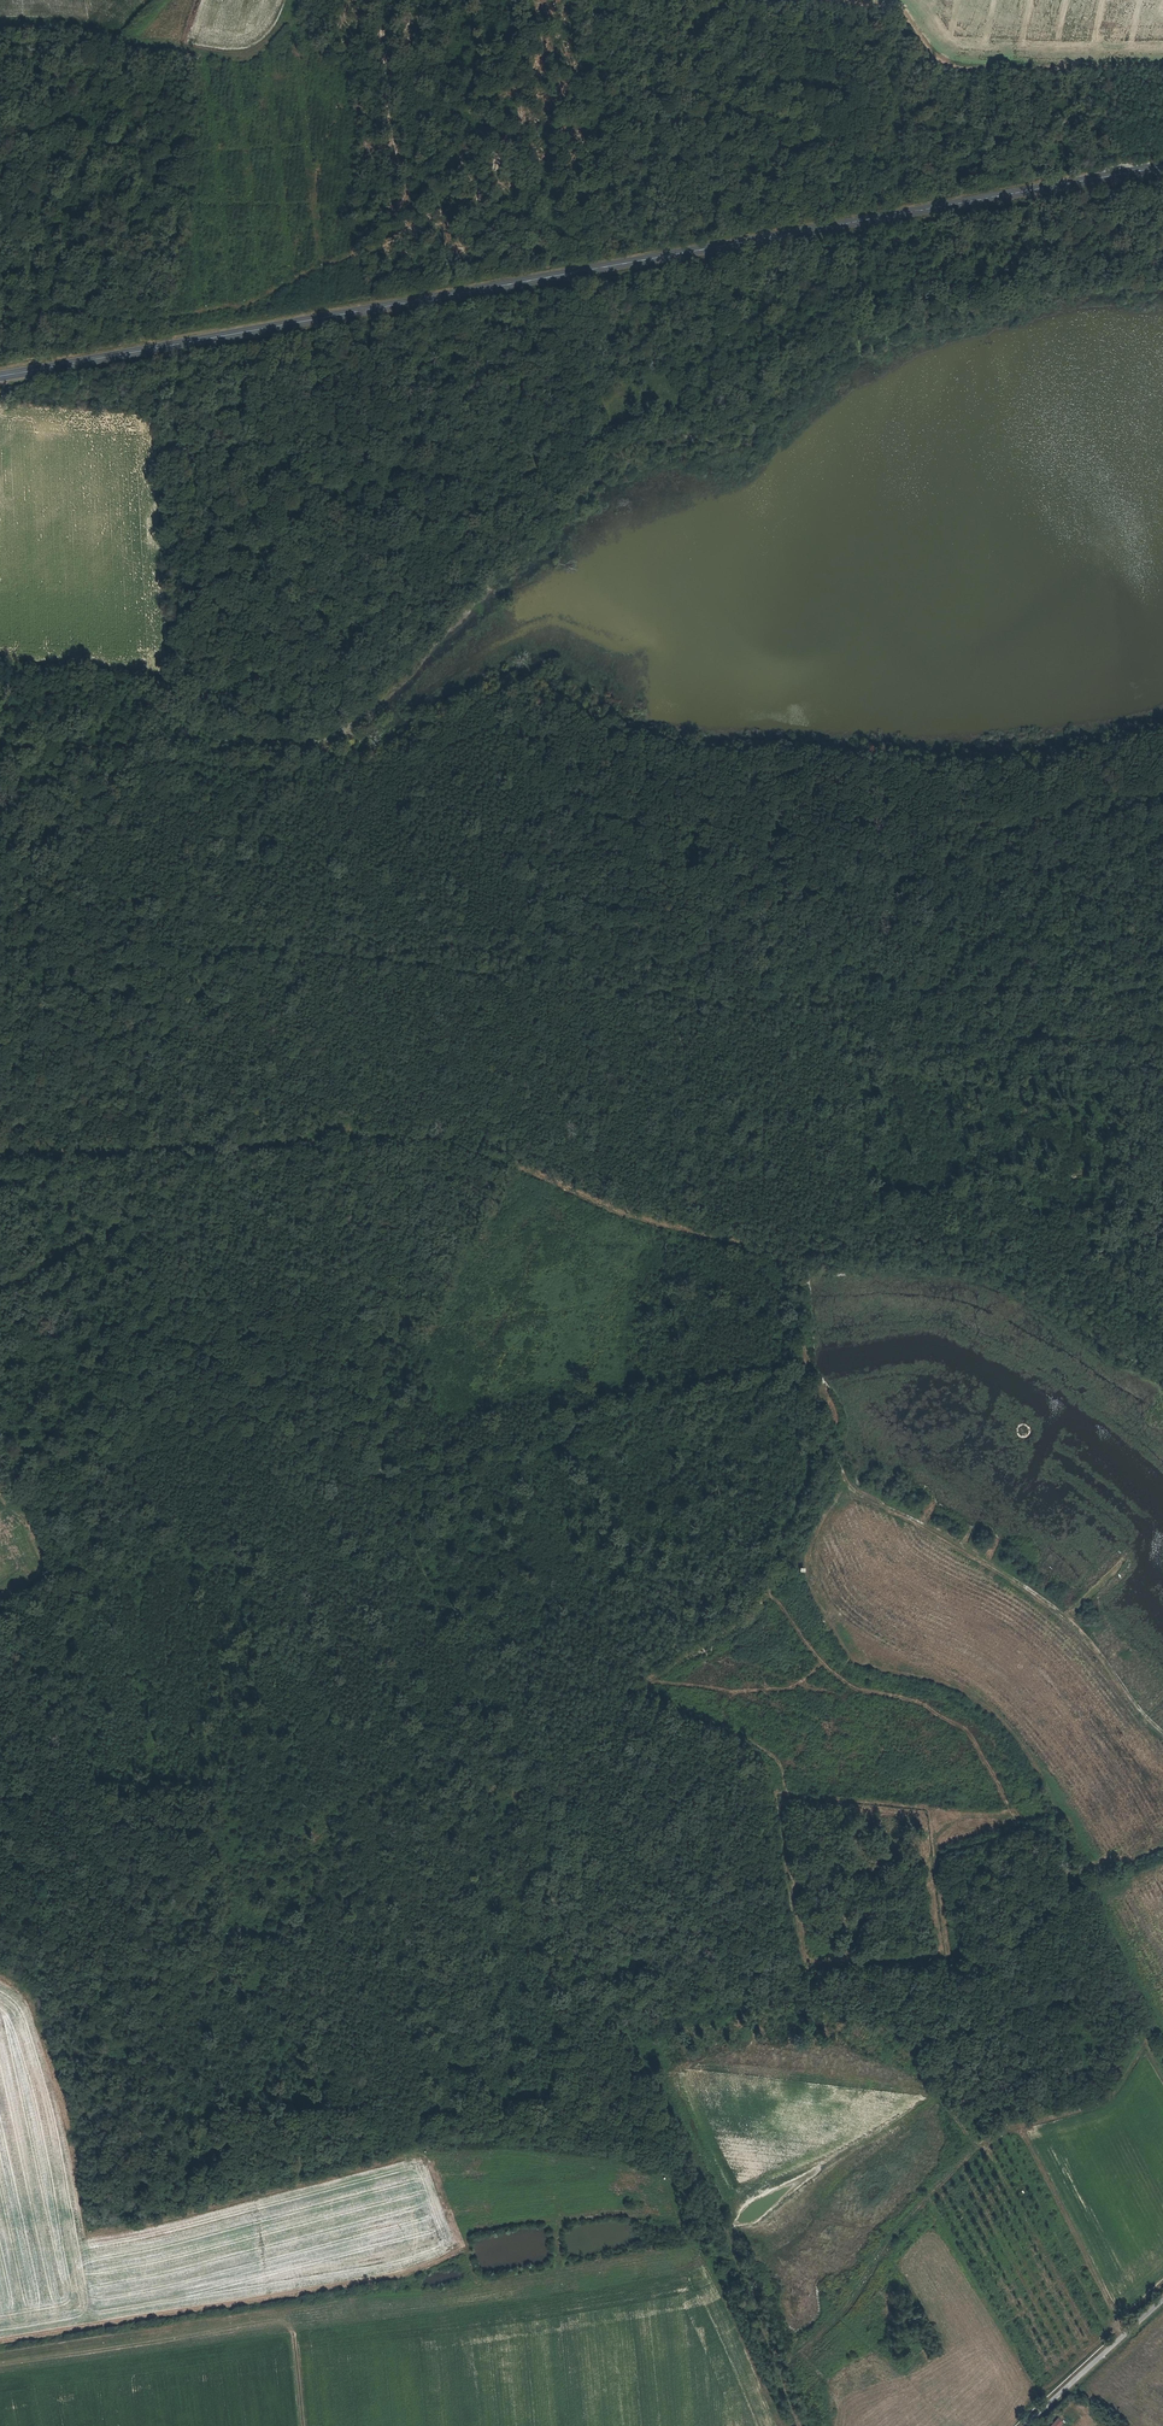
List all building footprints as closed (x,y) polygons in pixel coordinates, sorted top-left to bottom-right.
[(1063,2423),(1057,2417),(1050,2425),(1060,2425),(1063,2423)]
